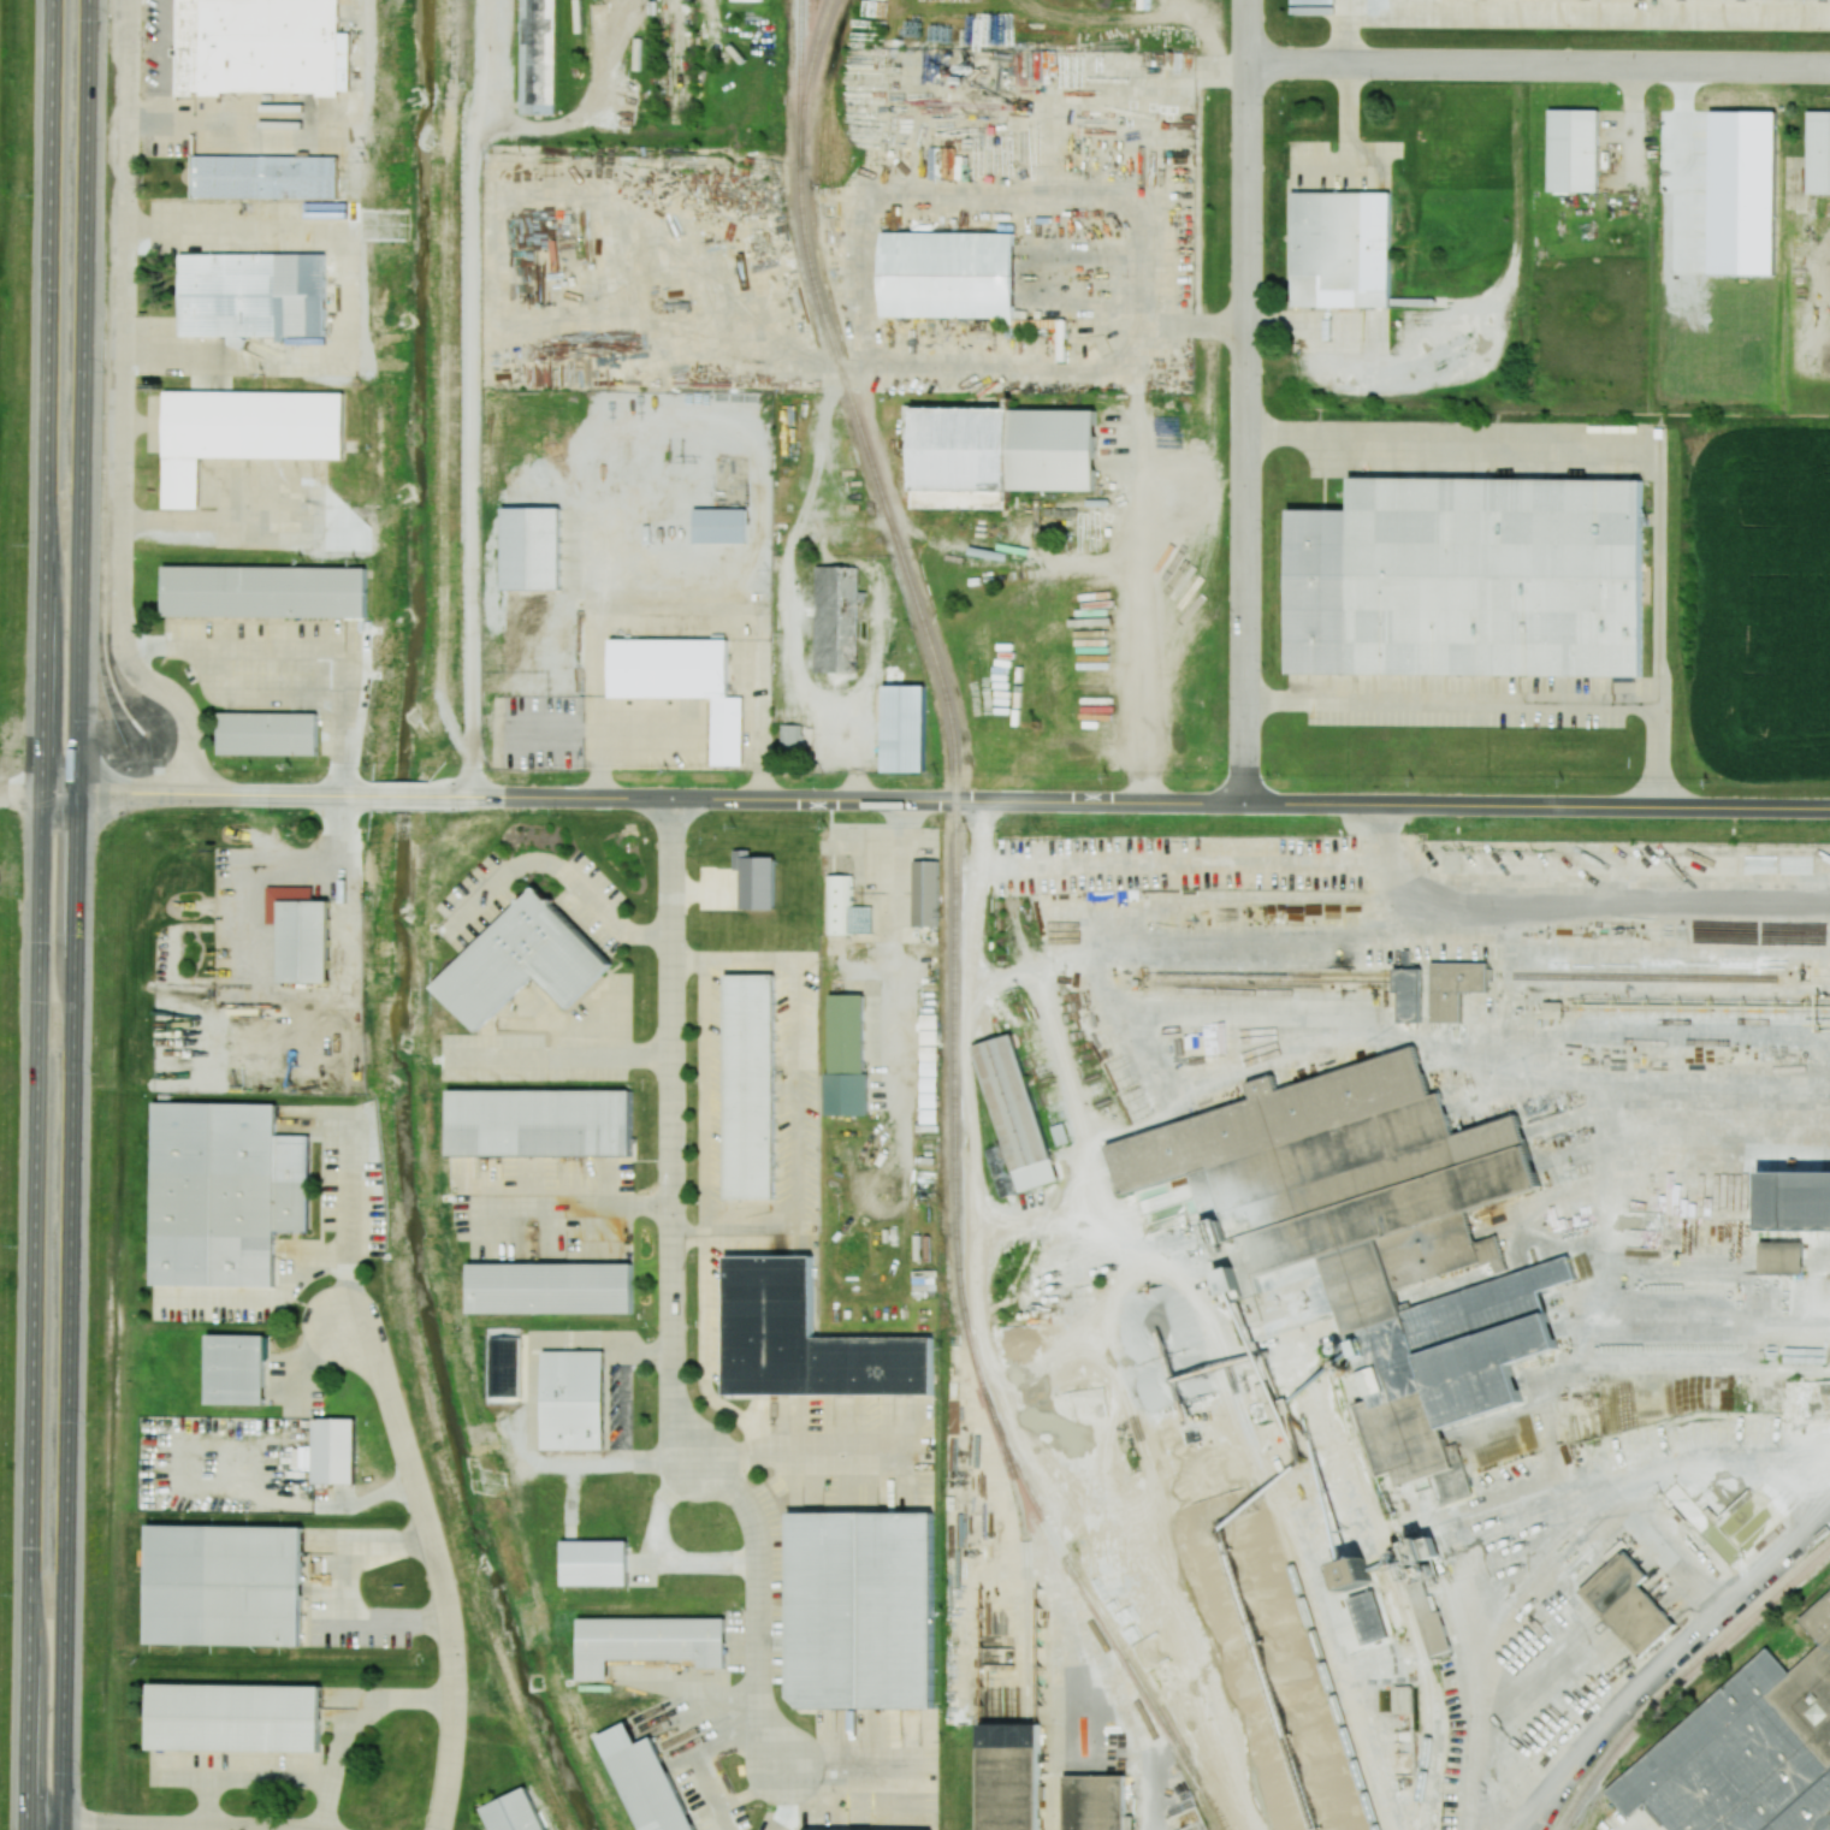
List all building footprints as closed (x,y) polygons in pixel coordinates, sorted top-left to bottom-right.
[(176,98),(194,98),(194,92),(338,94),(338,91),(349,91),(350,33),(339,33),(339,0),(177,0),(176,98)] [(522,113),(522,0),(558,0),(558,113),(522,113)] [(1599,110),(1550,110),(1549,192),(1598,193),(1599,110)] [(1808,112),(1807,194),(1829,194),(1829,112),(1808,112)] [(339,156),(338,197),(191,195),(191,154),(339,156)] [(1390,308),(1391,193),(1292,192),(1291,307),(1390,308)] [(882,224),(1014,225),(1013,308),(882,307),(882,224)] [(179,254),(324,255),(324,336),(178,334),(179,254)] [(344,392),(344,458),(164,457),(165,391),(344,392)] [(911,397),(1006,398),(1005,480),(908,479),(911,397)] [(1287,674),(1641,676),(1643,480),(1350,478),(1350,510),(1288,510),(1287,674)] [(563,581),(503,581),(502,499),(561,499),(563,581)] [(693,499),(746,499),(745,534),(693,534),(693,499)] [(815,663),(816,556),(861,557),(860,664),(815,663)] [(161,558),(367,559),(366,612),(161,611),(161,558)] [(611,633),(727,633),(727,691),(611,691),(611,633)] [(886,688),(928,688),(928,776),(886,776),(886,688)] [(220,704),(318,705),(318,750),(220,748),(220,704)] [(782,726),(803,726),(803,752),(782,752),(782,726)] [(744,855),(776,854),(777,907),(744,907),(744,855)] [(916,925),(916,859),(942,859),(941,925),(916,925)] [(826,934),(872,934),(872,906),(852,906),(852,875),(826,875),(826,898),(831,898),(831,925),(825,925),(826,934)] [(434,987),(478,1031),(534,975),(567,1008),(611,965),(535,888),(434,987)] [(328,971),(282,971),(283,890),(330,892),(328,971)] [(1487,962),(1431,963),(1432,1023),(1461,1022),(1461,992),(1487,991),(1487,962)] [(1399,1023),(1420,1023),(1421,969),(1394,968),(1394,992),(1399,992),(1399,1023)] [(727,972),(776,972),(777,1198),(728,1198),(727,972)] [(1430,977),(1421,977),(1421,1023),(1430,1022),(1430,977)] [(826,1116),(869,1116),(869,1075),(863,1075),(863,995),(831,995),(831,1074),(826,1074),(826,1116)] [(999,1197),(1056,1183),(1017,1034),(974,1045),(1000,1145),(987,1148),(999,1197)] [(1340,1308),(1381,1476),(1394,1472),(1397,1485),(1435,1476),(1443,1504),(1473,1497),(1466,1469),(1490,1463),(1452,1448),(1449,1458),(1441,1425),(1521,1405),(1510,1362),(1556,1350),(1541,1289),(1575,1281),(1570,1262),(1400,1304),(1396,1287),(1485,1265),(1514,1276),(1462,1209),(1538,1190),(1520,1117),(1445,1135),(1425,1054),(1105,1133),(1120,1193),(1197,1174),(1239,1344),(1260,1328),(1340,1308)] [(629,1080),(629,1151),(445,1150),(446,1079),(629,1080)] [(273,1280),(153,1279),(154,1096),(274,1097),(273,1280)] [(1765,1173),(1829,1174),(1829,1233),(1765,1233),(1765,1173)] [(1759,1274),(1803,1275),(1803,1242),(1759,1242),(1759,1274)] [(727,1396),(933,1394),(933,1337),(812,1337),(812,1256),(726,1256),(727,1396)] [(470,1263),(635,1263),(636,1315),(470,1316),(470,1263)] [(206,1393),(206,1326),(265,1326),(265,1394),(206,1393)] [(492,1339),(522,1339),(521,1398),(492,1397),(492,1339)] [(606,1452),(546,1452),(545,1354),(605,1352),(606,1452)] [(354,1484),(355,1419),(313,1419),(312,1484),(354,1484)] [(934,1707),(800,1707),(789,1694),(789,1509),(935,1510),(934,1707)] [(148,1514),(300,1517),(297,1636),(146,1633),(148,1514)] [(563,1544),(627,1544),(627,1588),(563,1588),(563,1544)] [(1579,1592),(1640,1657),(1676,1624),(1639,1585),(1648,1576),(1623,1550),(1579,1592)] [(1370,1584),(1364,1558),(1337,1564),(1343,1590),(1370,1584)] [(1429,1657),(1451,1650),(1440,1610),(1433,1612),(1424,1580),(1409,1584),(1429,1657)] [(1388,1638),(1376,1590),(1350,1597),(1362,1644),(1388,1638)] [(1797,1619),(1820,1646),(1789,1673),(1769,1649),(1604,1790),(1628,1818),(1647,1801),(1672,1829),(1829,1829),(1829,1590),(1797,1619)] [(578,1680),(609,1680),(609,1660),(699,1659),(699,1668),(725,1668),(725,1618),(578,1619),(578,1680)] [(319,1676),(319,1737),(148,1737),(148,1676),(319,1676)] [(1411,1686),(1392,1686),(1393,1712),(1412,1711),(1411,1686)] [(1034,1712),(1037,1829),(979,1829),(976,1714),(1034,1712)] [(656,1735),(636,1744),(627,1723),(601,1734),(641,1829),(696,1829),(656,1735)] [(1129,1781),(1129,1829),(1070,1829),(1070,1782),(1129,1781)] [(526,1787),(547,1829),(492,1829),(481,1807),(526,1787)]
